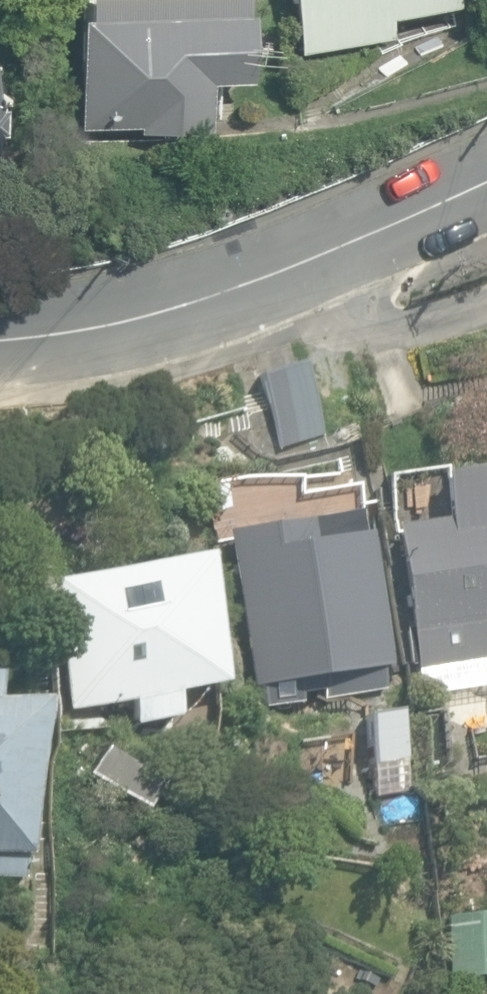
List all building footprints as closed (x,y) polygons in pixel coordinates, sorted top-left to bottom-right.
[(138,128),(209,126),(207,77),(248,76),(245,8),(241,8),(240,0),(80,0),(80,12),(74,12),(79,124),(138,122),(138,128)] [(296,49),(390,34),(387,12),(456,2),(455,0),(289,0),(296,49)] [(259,376),(280,447),(323,435),(302,363),(259,376)] [(419,673),(486,661),(486,469),(441,477),(448,519),(393,529),(419,673)] [(225,530),(256,710),(264,708),(286,704),(282,684),(388,665),(365,531),(358,533),(354,508),(225,530)] [(131,701),(134,725),(170,720),(167,696),(206,691),(189,565),(50,584),(67,710),(131,701)] [(22,878),(23,856),(27,857),(34,709),(0,707),(0,877),(22,878)] [(363,718),(370,763),(400,758),(393,713),(363,718)]
